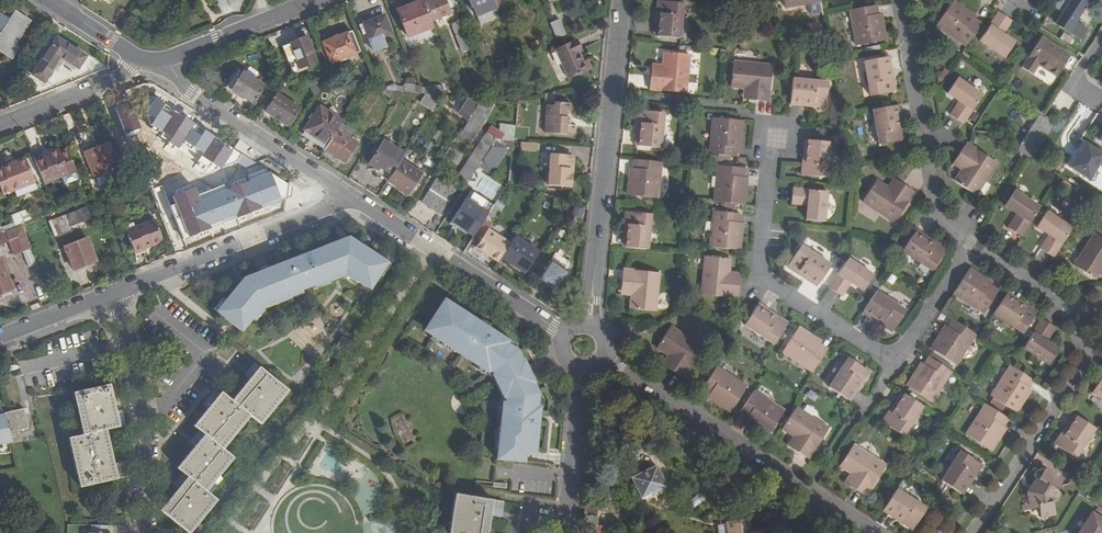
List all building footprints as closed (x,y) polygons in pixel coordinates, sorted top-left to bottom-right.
[(222,14),(231,12),(228,0),(219,0),(222,14)] [(422,0),(395,10),(405,36),(432,26),(430,20),(423,3),(422,0)] [(423,3),(430,20),(437,18),(446,14),(449,13),(446,7),(444,0),(430,0),(423,3)] [(471,9),(491,1),(491,0),(467,0),(471,9)] [(657,35),(679,38),(683,2),(664,0),(657,0),(656,12),(659,12),(657,35)] [(966,45),(982,23),(974,17),(967,13),(970,9),(956,0),(953,0),(936,24),(966,45)] [(1053,8),(1060,13),(1053,25),(1063,31),(1058,40),(1062,42),(1068,33),(1081,41),(1089,28),(1079,23),(1093,0),(1058,0),(1053,8)] [(877,6),(850,10),(857,45),(886,41),(884,21),(880,22),(878,14),(877,6)] [(1015,17),(1002,8),(980,40),(1005,57),(1017,39),(1005,30),(1015,17)] [(13,59),(20,49),(15,45),(30,23),(16,14),(12,20),(3,14),(1,16),(0,18),(0,50),(13,59)] [(383,16),(362,25),(370,43),(391,35),(383,16)] [(459,19),(450,22),(461,50),(470,46),(459,19)] [(550,26),(556,41),(565,37),(559,22),(550,26)] [(347,33),(322,42),(330,62),(354,52),(347,33)] [(52,34),(23,79),(41,91),(62,58),(80,69),(88,58),(52,34)] [(306,36),(288,43),(288,44),(299,69),(316,62),(306,36)] [(1060,63),(1067,51),(1047,39),(1033,61),(1056,76),(1063,65),(1060,63)] [(575,43),(554,53),(566,80),(588,70),(584,61),(580,63),(576,54),(579,53),(575,43)] [(299,69),(288,44),(281,47),(292,74),(300,71),(299,69)] [(1070,54),(1067,51),(1060,63),(1063,65),(1070,54)] [(663,52),(662,64),(661,69),(650,68),(647,88),(683,92),(688,55),(663,52)] [(890,56),(886,57),(890,80),(894,79),(890,56)] [(890,80),(886,57),(864,60),(870,95),(896,91),(894,79),(890,80)] [(743,90),(742,100),(769,103),(772,65),(733,61),(730,89),(743,90)] [(241,71),(230,88),(253,103),(264,86),(241,71)] [(958,77),(948,91),(960,100),(951,113),(963,122),(983,93),(958,77)] [(792,78),(790,106),(825,109),(828,82),(792,78)] [(432,107),(433,86),(404,85),(404,91),(423,92),(422,107),(432,107)] [(300,108),(277,93),(265,112),(288,126),(300,108)] [(232,150),(156,97),(143,118),(222,169),(232,150)] [(480,100),(462,128),(473,135),(495,101),(480,100)] [(129,102),(116,106),(126,133),(140,127),(129,102)] [(564,117),(567,117),(568,103),(552,102),(552,104),(544,104),(542,133),(573,135),(574,124),(567,124),(564,124),(564,117)] [(897,128),(902,127),(898,105),(893,106),(897,128)] [(337,130),(343,121),(319,106),(304,129),(306,130),(328,144),(337,130)] [(893,106),(872,110),(878,145),(904,140),(902,127),(897,128),(893,106)] [(639,123),(636,145),(659,148),(663,113),(638,110),(636,123),(639,123)] [(1023,136),(1036,148),(1048,131),(1053,124),(1038,113),(1023,136)] [(743,120),(738,119),(713,117),(709,153),(735,156),(736,147),(737,139),(742,140),(743,120)] [(1053,124),(1048,131),(1055,135),(1063,123),(1057,118),(1053,124)] [(328,144),(306,130),(303,136),(324,149),(328,144)] [(328,144),(324,149),(344,162),(357,143),(337,130),(328,144)] [(468,159),(478,166),(496,139),(486,133),(468,159)] [(1030,158),(1036,148),(1023,136),(1015,147),(1030,158)] [(496,139),(478,166),(491,174),(507,150),(497,144),(500,140),(496,139)] [(368,164),(376,169),(378,170),(380,167),(391,174),(399,162),(405,154),(384,140),(368,164)] [(804,141),(800,176),(828,180),(831,144),(804,141)] [(111,142),(85,153),(95,178),(121,167),(111,142)] [(1069,171),(1096,184),(1101,171),(1101,151),(1083,142),(1069,171)] [(965,144),(954,160),(963,167),(960,172),(953,182),(977,198),(998,166),(965,144)] [(37,163),(45,183),(64,177),(66,184),(79,179),(68,151),(61,154),(59,149),(50,152),(51,157),(46,159),(37,163)] [(548,154),(545,186),(569,187),(570,175),(566,175),(566,169),(569,169),(571,167),(572,159),(568,155),(548,154)] [(18,162),(19,165),(14,167),(12,164),(3,168),(4,170),(0,171),(0,182),(5,195),(35,182),(26,158),(18,162)] [(656,197),(660,161),(634,159),(633,167),(633,175),(629,175),(627,194),(656,197)] [(951,165),(960,172),(963,167),(954,160),(951,165)] [(391,174),(387,182),(408,196),(422,176),(399,162),(391,174)] [(717,165),(713,201),(744,204),(746,185),(742,185),(743,176),(744,168),(717,165)] [(378,170),(376,169),(373,173),(387,182),(391,174),(380,167),(378,170)] [(173,196),(190,236),(281,200),(272,172),(201,198),(194,188),(173,196)] [(456,190),(438,177),(422,202),(440,214),(456,190)] [(893,179),(887,188),(892,191),(898,182),(893,179)] [(892,191),(887,188),(877,181),(863,201),(893,223),(914,193),(898,182),(892,191)] [(792,187),(791,203),(807,205),(806,219),(824,221),(826,191),(792,187)] [(1019,238),(1038,209),(1013,192),(1003,208),(1015,216),(1007,230),(1019,238)] [(481,211),(465,201),(451,223),(466,234),(481,211)] [(493,205),(485,218),(492,223),(500,210),(493,205)] [(86,209),(52,223),(57,237),(73,231),(71,227),(91,220),(86,209)] [(29,210),(16,215),(19,224),(32,219),(29,210)] [(712,210),(709,247),(739,250),(741,230),(736,230),(737,222),(738,212),(712,210)] [(625,211),(624,223),(627,223),(625,247),(652,250),(654,214),(625,211)] [(1039,251),(1052,260),(1071,231),(1046,215),(1036,230),(1048,238),(1039,251)] [(485,218),(469,242),(476,247),(488,228),(488,229),(492,223),(485,218)] [(159,220),(126,232),(134,254),(167,242),(159,220)] [(0,236),(0,247),(9,243),(14,254),(31,247),(23,227),(0,236)] [(488,228),(476,247),(498,262),(501,257),(511,243),(488,229),(488,228)] [(916,230),(902,251),(930,270),(944,249),(916,230)] [(538,252),(515,237),(511,243),(501,257),(509,263),(524,272),(538,252)] [(344,274),(368,289),(386,262),(348,238),(243,279),(216,312),(241,332),(263,305),(344,274)] [(1096,238),(1074,269),(1093,282),(1101,271),(1101,269),(1101,242),(1096,238)] [(89,239),(66,248),(75,271),(97,262),(89,239)] [(801,243),(787,264),(798,271),(800,268),(819,281),(831,263),(801,243)] [(25,265),(31,264),(28,251),(22,252),(25,265)] [(0,257),(0,297),(15,291),(2,256),(0,257)] [(737,298),(739,279),(728,278),(729,272),(730,258),(704,256),(701,295),(737,298)] [(848,258),(830,286),(842,295),(852,281),(864,289),(874,274),(848,257),(848,258)] [(551,261),(539,278),(556,289),(568,273),(551,261)] [(524,272),(509,263),(506,267),(521,277),(524,272)] [(632,291),(631,296),(630,309),(654,311),(659,272),(622,268),(620,289),(632,291)] [(819,281),(800,268),(798,271),(817,284),(819,281)] [(972,271),(956,295),(987,316),(1001,294),(994,289),(986,284),(988,281),(972,271)] [(986,284),(994,289),(996,286),(988,281),(986,284)] [(875,291),(863,309),(882,321),(880,324),(890,331),(904,311),(875,291)] [(1025,308),(1027,305),(1008,293),(1007,296),(1025,308)] [(1007,296),(994,314),(1024,334),(1039,313),(1027,305),(1025,308),(1007,296)] [(461,314),(443,302),(426,329),(437,336),(436,338),(488,371),(489,370),(495,374),(499,381),(511,376),(509,372),(525,365),(523,361),(522,361),(514,344),(496,332),(495,333),(482,325),(483,324),(463,311),(461,314)] [(773,345),(788,322),(758,303),(743,324),(773,345)] [(882,321),(863,309),(861,312),(880,324),(882,321)] [(1056,328),(1043,319),(1025,347),(1026,347),(1051,365),(1060,351),(1051,345),(1050,347),(1046,345),(1048,343),(1047,342),(1056,328)] [(956,367),(977,334),(956,321),(951,329),(947,335),(943,333),(932,351),(956,367)] [(630,326),(623,327),(626,339),(632,337),(630,326)] [(671,358),(665,367),(681,377),(701,346),(669,326),(655,348),(667,355),(671,358)] [(784,353),(815,373),(829,351),(821,346),(815,342),(817,338),(801,327),(784,353)] [(342,337),(337,344),(344,348),(349,341),(342,337)] [(824,342),(817,338),(815,342),(821,346),(824,342)] [(671,358),(667,355),(661,364),(665,367),(671,358)] [(932,403),(952,372),(931,358),(926,366),(922,373),(918,371),(908,387),(932,403)] [(845,399),(849,401),(862,382),(865,384),(872,374),(850,359),(831,389),(845,399)] [(923,364),(918,371),(922,373),(926,366),(923,364)] [(511,376),(499,381),(501,387),(514,382),(515,386),(531,378),(525,365),(509,372),(511,376)] [(1032,380),(1011,366),(992,397),(1016,413),(1026,397),(1023,395),(1028,387),(1032,380)] [(223,449),(249,417),(258,425),(286,391),(260,368),(232,403),(222,394),(194,426),(205,435),(178,468),(190,477),(162,511),(188,532),(189,532),(217,499),(206,491),(233,458),(223,449)] [(711,403),(709,406),(726,417),(742,391),(713,372),(698,395),(704,399),(711,403)] [(1093,391),(1101,397),(1101,376),(1093,391)] [(514,382),(501,387),(505,395),(504,402),(502,401),(496,458),(513,460),(514,448),(525,450),(534,451),(537,428),(536,428),(537,414),(538,414),(540,400),(532,382),(533,382),(531,378),(515,386),(514,382)] [(22,380),(23,387),(38,387),(38,379),(22,380)] [(862,382),(849,401),(853,404),(865,384),(862,382)] [(84,435),(70,438),(81,487),(128,476),(126,468),(115,470),(107,429),(120,427),(111,384),(75,392),(84,435)] [(976,397),(980,391),(973,387),(969,393),(976,397)] [(1031,389),(1028,387),(1023,395),(1026,397),(1031,389)] [(903,394),(890,413),(893,415),(906,396),(903,394)] [(779,415),(750,396),(736,419),(742,423),(749,427),(748,430),(764,441),(779,415)] [(903,438),(923,407),(906,396),(893,415),(890,413),(883,424),(903,438)] [(25,404),(5,409),(5,411),(9,429),(29,424),(25,404)] [(1007,419),(987,406),(968,436),(992,452),(1002,435),(999,433),(1003,426),(1007,419)] [(810,459),(812,456),(829,429),(797,409),(784,429),(794,435),(799,438),(793,448),(810,459)] [(3,446),(2,441),(12,438),(9,429),(5,411),(1,412),(0,412),(0,448),(3,446)] [(1075,413),(1062,432),(1065,434),(1077,415),(1075,413)] [(1062,432),(1054,443),(1077,457),(1096,427),(1077,415),(1065,434),(1062,432)] [(788,445),(793,448),(799,438),(794,435),(788,445)] [(855,476),(849,484),(866,495),(886,465),(854,444),(839,465),(851,472),(855,476)] [(525,450),(514,448),(513,460),(523,462),(525,450)] [(947,485),(960,493),(973,474),(976,476),(983,466),(960,451),(941,481),(947,485)] [(642,499),(643,499),(645,503),(668,492),(665,487),(667,486),(657,466),(631,478),(642,499)] [(1055,492),(1056,491),(1061,484),(1050,477),(1050,473),(1044,469),(1038,478),(1037,477),(1032,484),(1027,492),(1030,506),(1038,505),(1040,517),(1055,513),(1051,498),(1056,498),(1055,492)] [(855,476),(851,472),(845,482),(849,484),(855,476)] [(973,474),(960,493),(964,496),(976,476),(973,474)] [(897,490),(886,507),(902,518),(914,501),(897,490)] [(694,508),(706,500),(701,492),(688,501),(694,508)] [(492,510),(502,512),(504,501),(455,493),(449,532),(488,532),(492,510)] [(729,530),(729,532),(769,532),(768,528),(755,531),(754,527),(755,526),(754,517),(763,507),(751,496),(739,508),(750,517),(731,520),(733,530),(729,530)] [(914,501),(902,518),(904,519),(902,523),(912,530),(925,509),(914,501)] [(886,507),(883,511),(900,522),(902,518),(886,507)] [(1092,512),(1078,532),(1101,532),(1101,519),(1092,512)] [(92,525),(91,532),(109,532),(109,526),(92,525)]
